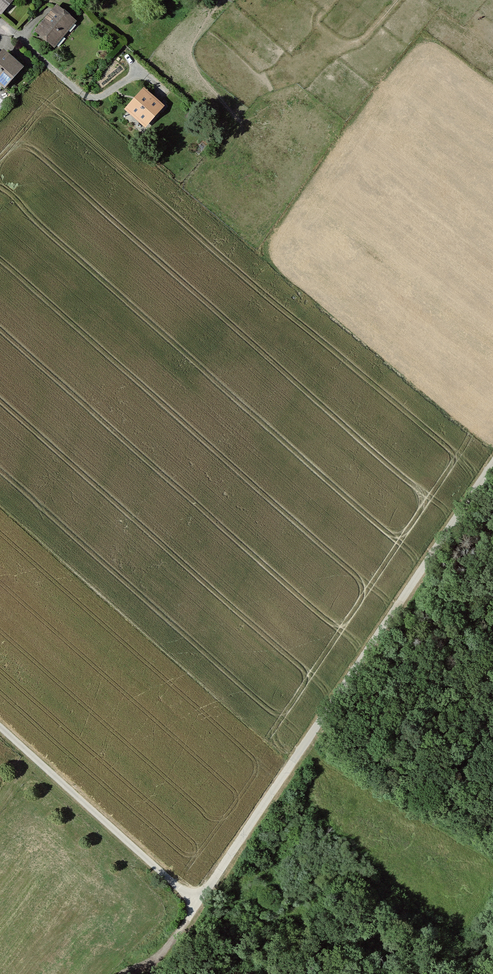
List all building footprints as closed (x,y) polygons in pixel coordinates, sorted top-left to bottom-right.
[(3,13),(14,0),(0,0),(0,11),(3,13)] [(76,21),(56,5),(36,29),(55,45),(76,21)] [(6,52),(0,58),(0,81),(7,87),(24,67),(6,52)] [(164,106),(144,88),(126,108),(146,126),(164,106)]
